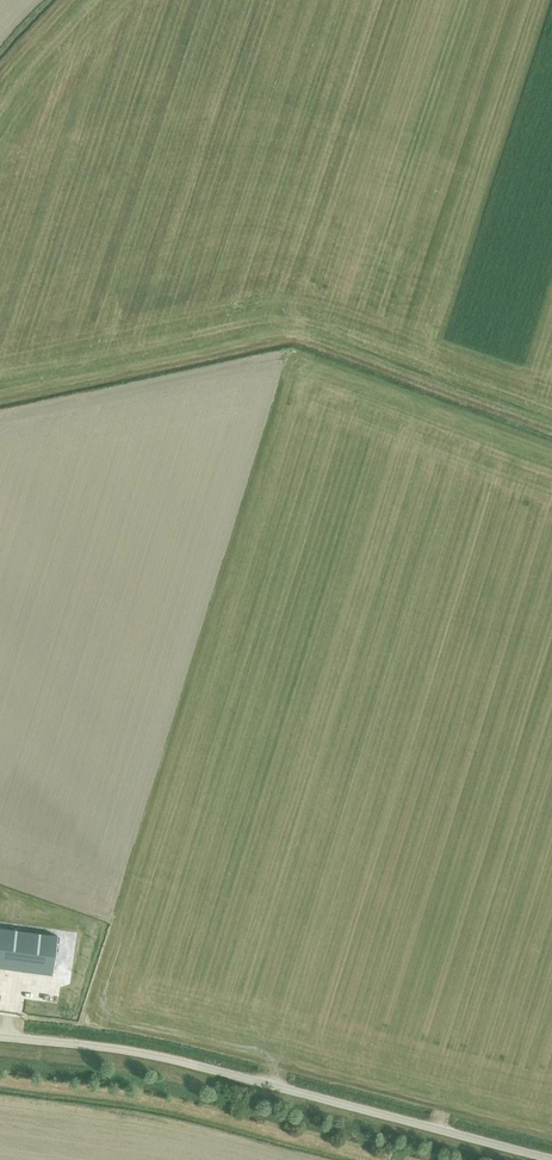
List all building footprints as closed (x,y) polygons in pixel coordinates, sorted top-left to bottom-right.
[(0,927),(0,967),(52,974),(57,935),(0,927)]
